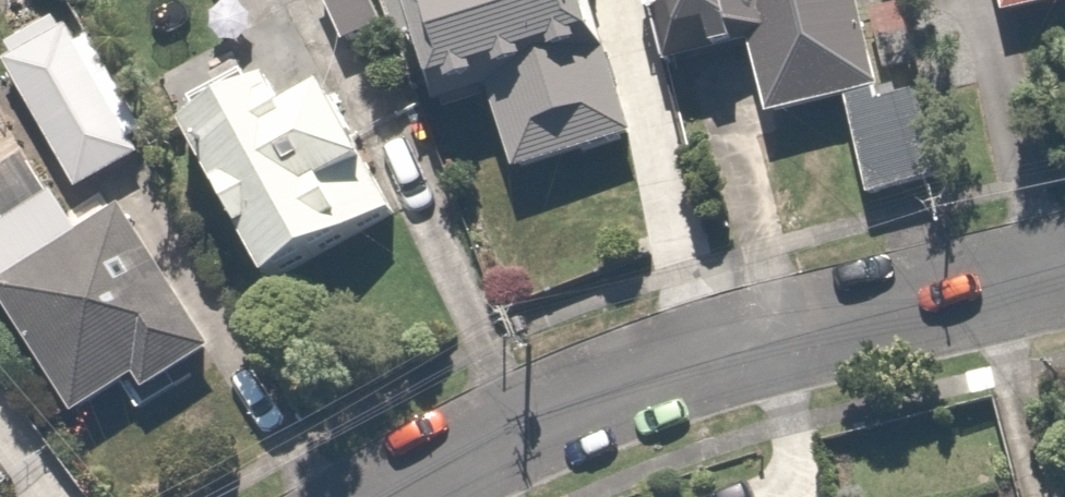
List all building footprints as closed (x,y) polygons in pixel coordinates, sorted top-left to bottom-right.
[(568,0),(406,0),(379,9),(424,136),(449,127),(459,153),(475,148),(494,201),(623,156),(568,0)] [(837,0),(648,0),(670,93),(718,82),(732,145),(864,115),(837,0)] [(994,38),(1064,22),(1064,0),(986,0),(994,38)] [(0,67),(0,136),(61,222),(118,183),(25,50),(0,67)] [(260,102),(166,137),(238,323),(405,249),(343,99),(271,126),(260,102)] [(0,304),(0,349),(76,457),(191,378),(94,239),(0,304)]
